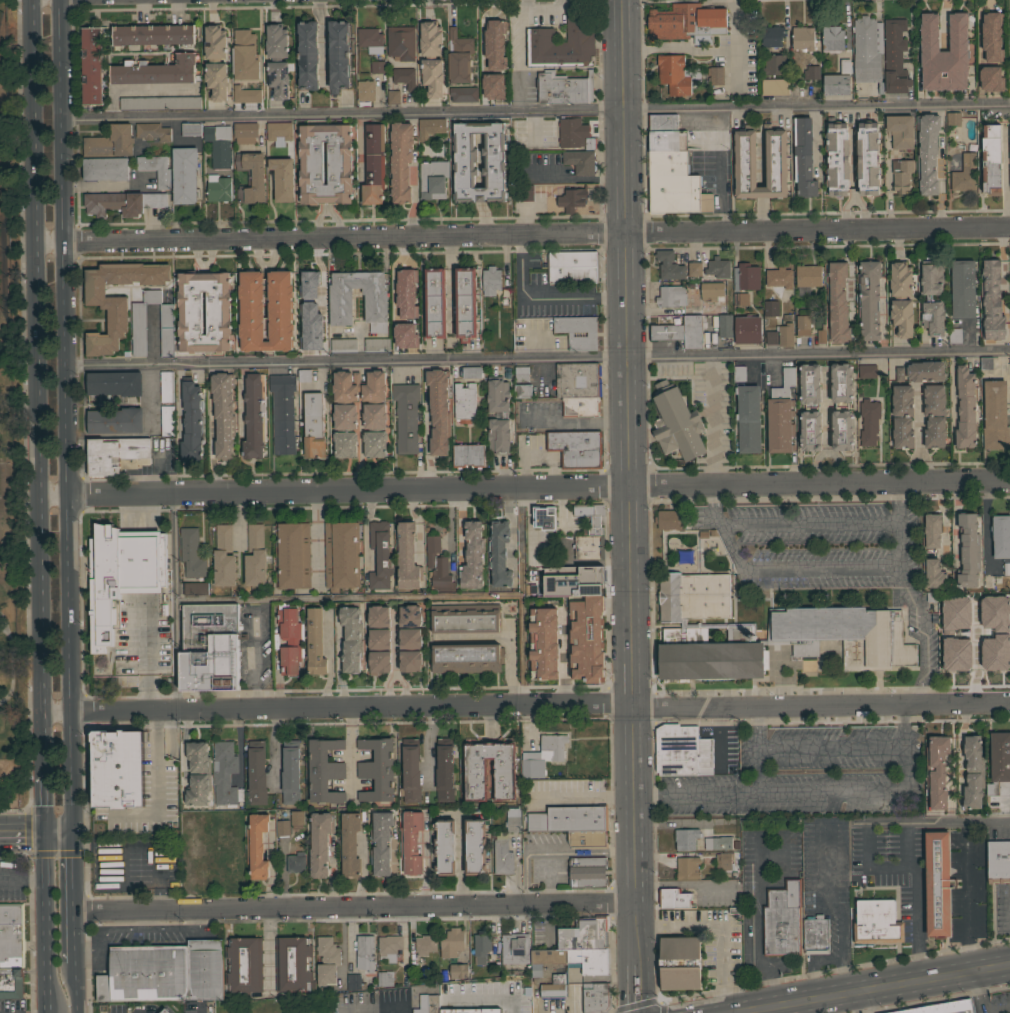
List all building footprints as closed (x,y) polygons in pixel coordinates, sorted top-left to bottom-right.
[(647,35),(649,35),(649,28),(647,28),(647,15),(649,15),(649,9),(675,8),(675,3),(700,2),(700,8),(726,8),(726,34),(689,34),(689,38),(647,39),(647,35)] [(526,28),(554,27),(554,42),(566,42),(566,12),(591,12),(592,32),(594,32),(594,56),(593,56),(593,65),(527,66),(526,28)] [(949,14),(950,14),(950,12),(967,12),(967,24),(966,24),(967,75),(967,88),(963,88),(963,89),(927,90),(927,89),(922,89),(922,66),(921,66),(920,23),(921,23),(921,12),(938,12),(938,51),(949,51),(949,14)] [(1009,90),(1009,13),(1003,13),(1002,90),(1009,90)] [(854,20),(856,20),(856,18),(861,18),(861,15),(868,15),(868,18),(874,18),(874,19),(876,19),(876,22),(882,22),(882,53),(880,53),(880,82),(883,82),(883,94),(878,94),(878,82),(854,82),(854,20)] [(906,19),(907,31),(901,31),(902,39),(906,39),(907,51),(902,51),(902,69),(907,69),(907,79),(912,79),(912,85),(907,85),(908,93),(885,93),(884,19),(906,19)] [(999,45),(986,45),(986,49),(976,49),(976,24),(983,24),(983,19),(991,19),(991,24),(998,23),(999,45)] [(442,72),(443,72),(443,83),(442,83),(443,97),(438,97),(438,98),(429,99),(429,97),(427,97),(427,85),(421,85),(420,69),(421,69),(421,59),(425,59),(425,56),(421,56),(421,49),(420,49),(419,38),(421,37),(420,20),(437,20),(437,26),(441,26),(442,55),(435,55),(435,59),(442,59),(442,72)] [(299,78),(300,78),(300,65),(298,65),(298,46),(299,46),(299,33),(298,33),(298,22),(309,22),(309,21),(318,21),(318,31),(317,31),(317,47),(318,47),(319,63),(317,63),(318,79),(319,79),(319,90),(310,90),(310,88),(299,88),(299,78)] [(338,88),(338,93),(329,94),(328,21),(337,21),(337,22),(348,22),(349,87),(338,88)] [(475,71),(493,72),(494,22),(476,21),(475,71)] [(284,99),(284,100),(275,100),(275,99),(273,99),(273,93),(274,93),(274,87),(268,87),(268,80),(267,80),(266,62),(271,62),(271,57),(267,57),(267,51),(266,51),(266,40),(267,40),(267,23),(282,23),(283,29),(287,29),(287,57),(281,57),(281,62),(288,62),(288,75),(289,75),(289,85),(288,85),(288,99),(284,99)] [(193,24),(194,43),(112,45),(112,26),(193,24)] [(205,52),(204,52),(204,41),(205,41),(205,26),(205,24),(221,24),(221,30),(226,30),(226,36),(225,36),(226,58),(220,58),(220,63),(226,62),(226,76),(227,76),(227,86),(227,100),(222,100),(222,101),(213,102),(213,100),(211,100),(211,95),(212,95),(212,88),(207,88),(207,81),(204,81),(204,73),(206,73),(206,63),(208,63),(208,59),(205,59),(205,52)] [(772,26),(772,25),(779,25),(779,26),(784,26),(784,36),(781,36),(781,47),(762,47),(762,27),(772,26)] [(414,61),(399,61),(399,56),(387,56),(387,26),(414,26),(414,61)] [(448,53),(449,53),(448,26),(456,26),(456,38),(473,38),(473,53),(469,53),(469,59),(471,59),(472,79),(470,79),(470,82),(450,82),(450,79),(448,79),(448,53)] [(805,26),(805,27),(813,27),(814,51),(806,51),(806,48),(792,49),(792,26),(805,26)] [(840,26),(840,30),(843,30),(844,50),(822,50),(822,26),(840,26)] [(83,105),(81,27),(100,27),(102,104),(83,105)] [(215,37),(210,37),(210,27),(194,28),(195,61),(216,60),(215,37)] [(357,28),(378,28),(378,33),(382,33),(382,54),(368,54),(367,46),(357,46),(357,28)] [(234,73),(233,73),(232,47),(234,47),(234,45),(235,45),(234,29),(250,29),(250,33),(255,33),(256,53),(259,53),(259,61),(258,61),(259,78),(234,79),(234,73)] [(110,65),(125,65),(125,60),(146,60),(146,65),(176,64),(175,52),(195,52),(195,65),(194,65),(194,82),(110,83),(110,65)] [(684,54),(684,68),(690,68),(690,95),(668,95),(668,83),(658,83),(658,64),(657,64),(657,54),(684,54)] [(786,55),(786,74),(764,74),(764,55),(786,55)] [(74,70),(89,69),(89,56),(73,57),(74,70)] [(756,76),(773,77),(774,57),(757,56),(756,76)] [(1005,81),(995,81),(994,58),(1005,58),(1005,81)] [(823,75),(840,74),(840,59),(850,59),(850,74),(849,74),(850,94),(823,95),(823,75)] [(440,60),(439,85),(458,85),(458,60),(450,60),(440,60)] [(384,61),(384,73),(371,73),(371,61),(384,61)] [(217,65),(196,64),(195,90),(201,91),(200,103),(215,103),(217,65)] [(257,64),(258,92),(284,91),(284,92),(311,92),(311,74),(300,74),(300,68),(285,68),(285,64),(257,64)] [(804,70),(806,70),(806,65),(819,65),(820,79),(804,79),(804,70)] [(723,85),(708,85),(708,77),(709,77),(709,67),(723,67),(723,85)] [(415,68),(415,91),(407,91),(406,82),(397,82),(397,84),(392,84),(392,69),(415,68)] [(538,89),(536,89),(535,78),(538,78),(538,72),(544,72),(544,69),(554,69),(554,75),(587,75),(587,69),(592,69),(593,102),(588,102),(588,103),(538,103),(538,89)] [(992,92),(992,80),(989,80),(989,69),(970,69),(969,92),(992,92)] [(761,79),(789,78),(789,95),(762,95),(761,79)] [(374,100),(364,100),(364,102),(360,102),(360,101),(357,101),(357,81),(374,81),(374,100)] [(233,84),(240,84),(240,86),(242,86),(242,89),(261,89),(261,102),(233,102),(233,84)] [(477,87),(477,101),(464,101),(464,102),(459,102),(451,102),(451,96),(449,96),(449,87),(477,87)] [(400,104),(387,104),(387,90),(400,90),(400,104)] [(72,105),(88,106),(89,92),(73,91),(72,105)] [(200,96),(201,109),(120,110),(119,97),(200,96)] [(960,124),(947,124),(947,112),(960,112),(960,124)] [(648,131),(647,114),(677,113),(678,130),(648,131)] [(940,129),(938,129),(938,135),(937,135),(937,147),(938,147),(938,154),(937,154),(937,156),(935,156),(936,179),(938,179),(938,194),(920,195),(920,190),(919,190),(919,182),(917,182),(917,154),(919,154),(918,146),(920,146),(920,142),(918,142),(918,131),(919,131),(919,129),(916,129),(916,115),(924,115),(924,114),(933,114),(933,115),(940,115),(940,129)] [(913,115),(913,148),(892,148),(892,134),(890,134),(890,131),(886,131),(886,116),(913,115)] [(559,118),(570,118),(570,117),(581,117),(581,125),(584,125),(584,145),(580,145),(580,147),(559,148),(559,118)] [(793,117),(811,117),(812,180),(818,180),(818,196),(809,196),(797,196),(797,182),(794,182),(793,117)] [(445,118),(445,127),(448,127),(448,130),(445,130),(446,132),(427,133),(427,141),(419,142),(418,119),(445,118)] [(849,187),(847,187),(848,195),(841,195),(841,197),(835,197),(835,196),(829,196),(829,186),(826,187),(826,168),(828,168),(827,151),(826,151),(825,132),(828,132),(828,123),(834,123),(834,122),(840,121),(840,123),(846,122),(846,131),(848,131),(849,187)] [(857,131),(859,131),(858,122),(865,122),(865,121),(871,121),(871,122),(877,122),(877,131),(880,131),(880,150),(878,150),(878,167),(881,167),(881,185),(878,185),(879,195),(872,195),(872,196),(866,197),(866,195),(859,196),(859,187),(858,187),(857,131)] [(257,122),(257,137),(254,137),(254,143),(236,144),(236,137),(233,137),(233,123),(257,122)] [(291,122),(292,140),(284,140),(284,146),(274,146),(274,140),(267,140),(266,122),(291,122)] [(392,196),(391,196),(391,191),(389,191),(389,160),(390,160),(390,155),(392,155),(391,148),(390,148),(390,139),(388,139),(388,129),(389,129),(389,123),(394,123),(394,122),(401,122),(401,123),(412,123),(412,126),(413,126),(414,135),(412,135),(412,138),(414,139),(414,143),(412,144),(412,159),(411,159),(411,162),(408,162),(408,166),(409,166),(409,185),(408,185),(408,187),(411,187),(411,202),(404,202),(403,204),(400,204),(399,203),(392,203),(392,196)] [(504,134),(506,134),(506,140),(504,140),(504,143),(506,143),(506,150),(504,150),(504,163),(506,163),(507,169),(504,169),(504,192),(507,192),(507,198),(505,198),(505,202),(501,202),(501,201),(454,201),(453,123),(504,122),(504,134)] [(131,137),(134,137),(134,143),(133,143),(133,155),(83,156),(83,137),(110,137),(110,123),(131,123),(131,137)] [(160,123),(160,127),(170,127),(170,141),(158,141),(158,137),(152,137),(152,140),(144,140),(144,137),(136,137),(135,123),(160,123)] [(181,123),(201,123),(201,136),(181,136),(181,123)] [(308,125),(308,124),(314,123),(314,125),(335,125),(335,123),(341,123),(341,124),(350,124),(350,140),(351,140),(352,155),(350,155),(350,169),(351,169),(352,192),(351,192),(351,203),(343,203),(343,204),(335,205),(335,203),(317,204),(317,205),(309,205),(309,204),(301,204),(300,186),(299,186),(299,170),(301,170),(300,157),(299,157),(298,141),(300,141),(300,138),(299,138),(299,125),(308,125)] [(371,203),(371,204),(362,204),(361,184),(366,184),(365,124),(383,123),(384,188),(382,188),(382,203),(371,203)] [(1002,195),(990,195),(990,192),(983,193),(982,137),(984,137),(983,125),(1000,124),(1002,195)] [(211,157),(210,151),(211,151),(211,141),(203,141),(203,127),(214,127),(214,126),(230,125),(230,140),(229,140),(229,151),(231,151),(231,157),(229,157),(229,163),(230,162),(231,165),(229,165),(229,168),(212,168),(211,157)] [(755,130),(756,187),(766,186),(765,130),(786,129),(787,197),(736,198),(734,130),(755,130)] [(687,130),(687,150),(648,151),(648,131),(678,130),(687,130)] [(596,137),(596,149),(585,149),(585,137),(596,137)] [(962,152),(963,152),(962,144),(975,144),(976,190),(951,190),(950,171),(962,171),(962,152)] [(197,147),(197,168),(196,168),(196,201),(195,201),(195,203),(173,203),(172,148),(197,147)] [(594,150),(594,175),(574,175),(574,164),(562,164),(562,151),(594,150)] [(687,150),(688,175),(699,175),(699,193),(713,193),(713,212),(649,213),(648,151),(687,150)] [(264,188),(265,188),(265,202),(237,202),(236,189),(238,189),(238,185),(248,185),(247,168),(241,168),(241,170),(235,170),(235,153),(263,153),(264,188)] [(136,156),(166,156),(166,169),(170,168),(170,189),(156,189),(156,170),(136,170),(136,156)] [(83,158),(128,157),(128,180),(113,180),(113,179),(83,179),(83,158)] [(274,202),(274,169),(268,169),(267,158),(292,158),(293,202),(274,202)] [(913,159),(914,172),(909,172),(909,190),(905,190),(905,194),(898,194),(898,190),(893,190),(893,173),(892,173),(891,160),(913,159)] [(264,171),(264,203),(283,204),(283,161),(258,160),(258,171),(264,171)] [(448,161),(448,176),(444,176),(444,189),(445,189),(445,198),(431,198),(431,200),(419,199),(419,197),(420,197),(420,163),(430,163),(430,161),(448,161)] [(207,181),(207,174),(217,174),(217,177),(230,177),(230,201),(207,201),(207,181)] [(521,201),(521,185),(533,184),(533,201),(521,201)] [(572,189),(572,187),(576,187),(576,188),(581,188),(581,185),(586,185),(586,199),(584,199),(584,206),(574,206),(574,214),(564,214),(564,206),(557,206),(557,196),(562,196),(562,194),(564,194),(564,189),(572,189)] [(166,193),(167,207),(143,207),(143,213),(139,213),(139,217),(122,217),(122,209),(106,209),(106,217),(96,217),(96,214),(86,214),(86,206),(83,206),(83,193),(166,193)] [(659,279),(659,264),(661,264),(661,260),(656,260),(655,257),(654,257),(654,254),(655,254),(655,250),(673,249),(673,260),(670,260),(670,263),(677,263),(677,265),(685,265),(685,278),(659,279)] [(596,251),(596,253),(598,253),(599,282),(547,284),(547,252),(596,251)] [(713,260),(713,257),(718,257),(719,260),(728,260),(729,278),(715,278),(715,274),(704,274),(704,268),(707,268),(707,260),(713,260)] [(980,272),(982,272),(982,268),(983,268),(983,260),(999,259),(1000,272),(999,272),(999,275),(1000,275),(1000,282),(999,282),(999,290),(1000,290),(1000,297),(999,297),(999,300),(1001,300),(1001,314),(1004,314),(1004,328),(1005,328),(1006,335),(1004,335),(1004,339),(1000,339),(1000,340),(993,340),(993,339),(985,339),(985,338),(981,338),(981,322),(983,322),(983,320),(984,320),(984,306),(983,306),(983,300),(981,300),(980,272)] [(913,323),(912,323),(912,337),(908,337),(908,338),(899,338),(899,337),(897,337),(897,331),(898,331),(898,325),(893,325),(892,318),(890,318),(890,310),(891,310),(891,300),(896,300),(896,295),(891,296),(891,289),(890,289),(890,278),(891,278),(891,263),(891,261),(907,260),(907,266),(911,266),(911,295),(906,295),(906,299),(912,299),(912,313),(913,313),(913,323)] [(975,317),(952,317),(951,260),(974,260),(975,317)] [(859,261),(880,261),(880,277),(878,278),(880,340),(861,340),(859,261)] [(701,262),(701,275),(688,275),(688,262),(701,262)] [(738,267),(738,262),(750,262),(750,266),(759,266),(760,289),(738,290),(738,291),(733,291),(733,267),(738,267)] [(847,262),(847,277),(845,277),(845,300),(846,300),(847,307),(848,327),(850,327),(851,341),(844,341),(844,343),(835,343),(835,341),(827,341),(827,327),(830,327),(829,294),(827,294),(826,275),(829,275),(829,262),(847,262)] [(922,285),(921,285),(921,277),(922,277),(921,264),(926,264),(926,262),(942,262),(942,275),(943,275),(943,283),(941,283),(941,295),(935,295),(931,295),(931,302),(935,302),(935,301),(943,301),(943,311),(944,311),(944,318),(943,318),(943,336),(928,336),(928,327),(923,327),(923,322),(921,322),(921,313),(922,313),(922,302),(926,302),(926,294),(922,294),(922,285)] [(143,263),(143,264),(170,264),(171,280),(165,280),(165,284),(140,284),(140,281),(133,281),(133,283),(107,284),(107,280),(105,280),(105,296),(127,296),(128,332),(124,332),(124,337),(118,337),(119,351),(114,351),(114,354),(100,354),(100,356),(86,356),(86,332),(99,332),(99,334),(107,334),(107,308),(100,309),(100,304),(85,305),(84,269),(99,269),(99,264),(143,263)] [(487,269),(487,266),(495,265),(495,269),(500,269),(501,289),(495,289),(495,295),(483,296),(482,269),(487,269)] [(796,265),(821,265),(821,286),(796,286),(796,265)] [(779,270),(779,266),(792,266),(792,289),(766,289),(766,270),(779,270)] [(424,268),(445,268),(446,337),(426,338),(424,268)] [(455,268),(475,268),(477,337),(469,337),(469,342),(459,343),(459,338),(456,338),(455,268)] [(241,337),(239,337),(239,324),(241,324),(240,298),(239,298),(239,285),(240,285),(240,272),(260,271),(260,272),(263,272),(264,338),(263,338),(263,341),(270,341),(270,338),(269,338),(268,272),(271,272),(271,271),(291,271),(291,284),(293,284),(293,297),(291,297),(291,301),(292,301),(293,308),(291,308),(291,312),(293,312),(293,320),(292,320),(292,323),(293,323),(293,336),(291,336),(291,339),(293,339),(293,347),(292,347),(292,350),(289,350),(289,351),(283,351),(283,350),(250,350),(250,351),(245,351),(245,350),(241,350),(241,337)] [(329,284),(331,284),(331,272),(383,271),(384,290),(385,290),(386,332),(369,333),(369,322),(365,322),(364,294),(361,294),(361,288),(351,288),(352,325),(330,325),(329,284)] [(410,271),(410,272),(416,272),(416,281),(410,281),(410,295),(416,295),(416,311),(410,312),(410,320),(390,320),(390,271),(410,271)] [(179,339),(180,339),(180,336),(178,336),(178,320),(179,320),(179,306),(178,306),(177,290),(179,290),(179,283),(178,283),(178,272),(183,272),(183,273),(224,272),(229,272),(229,290),(230,290),(230,306),(229,306),(229,320),(230,320),(231,335),(228,335),(228,338),(230,338),(230,350),(221,351),(221,353),(215,353),(215,351),(194,352),(194,353),(188,353),(188,351),(179,351),(179,339)] [(312,273),(312,276),(321,275),(321,297),(314,297),(314,292),(309,292),(309,291),(298,291),(297,273),(312,273)] [(723,282),(723,295),(717,295),(717,302),(705,302),(705,300),(700,300),(700,282),(723,282)] [(660,303),(655,303),(655,297),(659,297),(659,287),(684,285),(684,305),(678,305),(678,306),(660,306),(660,303)] [(146,355),(132,356),(131,302),(143,302),(142,290),(160,289),(161,303),(173,303),(174,356),(160,357),(159,303),(145,304),(146,355)] [(147,358),(166,358),(166,305),(156,305),(156,291),(137,291),(138,306),(146,306),(147,358)] [(748,292),(748,304),(744,305),(744,309),(733,309),(733,304),(733,293),(748,292)] [(778,300),(778,316),(763,316),(763,300),(778,300)] [(796,316),(799,315),(799,310),(809,310),(809,315),(810,315),(810,335),(796,335),(796,316)] [(702,348),(684,349),(683,339),(650,340),(650,325),(683,324),(683,315),(702,314),(702,348)] [(718,314),(731,314),(732,340),(726,340),(726,337),(718,337),(718,314)] [(568,332),(553,332),(553,317),(596,316),(597,350),(568,351),(568,332)] [(761,316),(761,343),(734,343),(734,317),(761,316)] [(786,325),(785,322),(792,322),(793,345),(778,346),(778,326),(786,325)] [(417,338),(428,337),(427,323),(416,324),(417,338)] [(821,329),(821,323),(825,323),(825,343),(817,343),(816,330),(821,329)] [(299,329),(308,329),(308,326),(317,326),(317,329),(326,329),(326,349),(299,350),(299,329)] [(394,328),(414,328),(415,347),(395,348),(394,328)] [(777,344),(765,344),(765,328),(775,328),(775,331),(776,331),(777,344)] [(961,342),(948,343),(948,328),(960,328),(961,342)] [(356,338),(356,352),(330,352),(330,339),(356,338)] [(389,338),(389,351),(364,351),(364,338),(389,338)] [(992,357),(992,369),(980,369),(979,357),(992,357)] [(922,362),(922,361),(942,361),(942,362),(943,362),(944,372),(945,372),(945,379),(944,379),(944,380),(925,381),(925,379),(922,379),(922,381),(921,381),(921,382),(913,382),(913,381),(895,381),(895,366),(903,366),(903,369),(906,369),(906,367),(907,367),(907,365),(911,365),(911,362),(922,362)] [(557,397),(556,363),(598,362),(598,365),(600,365),(601,375),(598,376),(598,378),(600,378),(601,396),(598,396),(561,397),(557,397)] [(802,365),(802,364),(808,364),(808,365),(812,365),(813,363),(818,363),(820,365),(820,381),(819,381),(819,385),(820,385),(821,401),(819,401),(819,403),(812,403),(812,402),(809,402),(809,403),(803,403),(803,402),(801,402),(800,365),(802,365)] [(832,363),(837,363),(839,364),(843,364),(843,363),(849,363),(849,365),(851,365),(851,368),(852,368),(852,377),(850,377),(850,381),(852,381),(853,400),(851,400),(851,401),(849,401),(849,402),(833,403),(833,401),(831,401),(831,384),(832,384),(832,381),(831,382),(831,365),(832,363)] [(977,417),(979,417),(980,422),(978,422),(978,432),(975,432),(975,446),(973,446),(972,448),(967,448),(966,447),(964,447),(964,448),(955,448),(954,429),(957,429),(957,421),(959,421),(959,415),(958,415),(957,406),(958,406),(958,400),(960,400),(960,398),(958,398),(957,389),(956,368),(957,368),(956,363),(965,363),(965,367),(968,367),(968,373),(974,373),(974,387),(977,387),(977,417)] [(876,364),(876,377),(858,378),(858,365),(876,364)] [(745,365),(746,381),(733,381),(733,366),(745,365)] [(480,366),(481,377),(462,378),(462,367),(480,366)] [(528,366),(528,382),(514,382),(515,366),(528,366)] [(771,398),(770,387),(782,387),(782,367),(795,367),(795,386),(789,386),(789,398),(790,398),(791,452),(768,453),(767,398),(771,398)] [(310,369),(310,382),(298,382),(298,369),(310,369)] [(450,439),(448,439),(449,450),(447,450),(447,455),(430,455),(430,438),(432,438),(432,428),(435,427),(435,424),(432,424),(431,414),(430,414),(430,407),(429,407),(429,385),(426,385),(426,371),(433,371),(433,369),(441,369),(441,370),(449,370),(449,384),(447,384),(447,412),(450,412),(450,439)] [(338,372),(338,370),(344,370),(344,372),(359,372),(359,384),(367,384),(367,372),(374,372),(374,370),(380,370),(380,371),(384,371),(384,384),(386,384),(386,391),(385,391),(385,400),(382,400),(382,403),(385,403),(385,412),(386,412),(386,419),(385,419),(385,428),(382,428),(382,431),(385,431),(385,433),(387,433),(387,440),(386,440),(386,456),(384,456),(384,458),(376,458),(376,457),(364,457),(364,441),(363,441),(363,435),(364,435),(364,431),(368,431),(368,428),(364,428),(364,419),(362,419),(362,413),(363,413),(363,404),(368,404),(368,400),(361,400),(361,392),(357,392),(357,400),(351,400),(351,403),(355,403),(355,412),(357,412),(357,419),(356,419),(356,429),(351,429),(351,431),(356,431),(356,434),(357,434),(357,441),(356,441),(356,456),(352,456),(352,457),(338,457),(338,456),(335,456),(335,441),(333,441),(333,434),(334,434),(334,432),(337,432),(337,429),(334,429),(334,420),(333,420),(333,412),(334,412),(334,404),(337,404),(337,401),(334,401),(333,392),(332,392),(332,385),(334,385),(333,372),(338,372)] [(172,371),(173,401),(160,402),(160,371),(172,371)] [(140,372),(140,378),(141,378),(141,395),(122,396),(122,394),(87,394),(86,372),(140,372)] [(234,443),(232,443),(233,448),(231,448),(232,458),(226,458),(227,460),(221,460),(221,459),(219,459),(219,458),(215,458),(214,440),(216,440),(216,418),(214,418),(214,413),(213,413),(212,408),(214,408),(214,402),(212,402),(212,396),(211,397),(211,392),(210,392),(210,375),(212,375),(212,374),(216,374),(216,373),(226,373),(226,374),(233,374),(234,388),(231,388),(231,391),(232,391),(232,400),(231,400),(232,415),(234,415),(234,443)] [(247,377),(247,373),(260,373),(260,374),(264,374),(264,442),(264,448),(262,448),(263,457),(262,457),(262,459),(256,459),(256,457),(252,457),(252,459),(243,459),(243,440),(246,440),(246,424),(244,424),(244,414),(246,414),(245,402),(244,402),(244,392),(245,392),(245,377),(247,377)] [(269,391),(269,375),(295,375),(296,391),(292,391),(293,436),(295,436),(295,454),(273,454),(272,391),(269,391)] [(491,380),(491,376),(503,376),(503,382),(508,382),(508,388),(509,388),(509,398),(508,398),(508,410),(509,410),(509,420),(509,428),(510,428),(510,436),(509,436),(509,454),(494,454),(494,449),(489,449),(489,441),(488,441),(488,432),(490,432),(490,429),(488,430),(488,419),(489,419),(489,418),(497,418),(497,419),(500,419),(500,411),(488,412),(488,402),(487,402),(487,394),(488,394),(488,380),(491,380)] [(203,443),(201,443),(201,459),(181,460),(180,441),(185,441),(184,426),(183,426),(183,418),(184,418),(184,412),(186,412),(186,411),(183,411),(183,401),(182,401),(182,377),(191,377),(191,380),(194,380),(194,386),(200,385),(200,399),(202,399),(203,443)] [(690,413),(696,409),(701,419),(700,420),(705,429),(697,433),(706,452),(685,462),(678,447),(664,454),(657,440),(656,440),(651,431),(656,428),(653,421),(660,417),(653,402),(654,402),(652,397),(655,395),(653,391),(656,390),(654,384),(665,378),(668,384),(672,382),(674,387),(677,385),(690,413)] [(1006,426),(1008,426),(1008,449),(983,449),(982,426),(984,426),(983,380),(1005,380),(1006,426)] [(461,383),(461,388),(468,387),(468,383),(475,382),(475,418),(474,418),(474,420),(470,420),(470,423),(459,423),(459,420),(456,420),(456,419),(455,419),(454,383),(461,383)] [(419,384),(419,399),(416,399),(417,445),(418,454),(396,454),(396,438),(397,438),(396,415),(395,407),(396,407),(396,400),(391,400),(391,384),(419,384)] [(530,384),(531,398),(514,398),(514,384),(530,384)] [(944,384),(944,393),(945,393),(945,404),(944,404),(944,407),(945,407),(945,414),(944,414),(944,415),(924,415),(924,407),(925,407),(925,403),(923,403),(923,388),(925,388),(925,385),(944,384)] [(760,452),(739,453),(737,385),(759,385),(759,390),(760,452)] [(911,385),(911,388),(913,388),(913,396),(911,396),(911,398),(913,398),(913,403),(912,403),(912,407),(913,407),(913,415),(893,415),(893,414),(892,414),(892,408),(893,408),(893,405),(892,405),(892,394),(893,394),(893,385),(911,385)] [(322,392),(323,437),(324,437),(324,439),(325,457),(304,457),(304,436),(304,393),(322,392)] [(598,401),(599,401),(599,411),(598,411),(598,416),(562,417),(561,397),(598,396),(598,401)] [(880,418),(878,418),(878,433),(876,433),(876,436),(878,436),(878,440),(876,440),(876,445),(860,445),(860,440),(859,440),(859,437),(860,437),(860,430),(862,430),(862,425),(861,422),(862,422),(862,416),(860,416),(860,402),(862,402),(862,398),(869,398),(869,402),(874,402),(874,401),(877,401),(880,401),(880,418)] [(173,405),(173,435),(161,435),(160,405),(173,405)] [(87,411),(122,410),(122,408),(142,408),(142,432),(88,433),(87,411)] [(833,412),(833,411),(839,410),(839,412),(843,412),(843,410),(849,410),(849,411),(851,411),(851,413),(853,413),(854,440),(852,441),(852,448),(850,448),(850,449),(845,450),(839,450),(839,449),(834,451),(832,448),(832,432),(833,432),(833,429),(832,429),(832,412),(833,412)] [(803,412),(803,411),(809,411),(809,412),(813,412),(813,411),(819,411),(819,413),(821,413),(821,429),(820,429),(820,432),(821,432),(821,449),(819,451),(809,451),(809,450),(803,450),(803,449),(801,449),(801,441),(799,441),(799,434),(801,434),(801,412),(803,412)] [(944,428),(945,428),(945,436),(944,436),(945,446),(943,446),(943,447),(924,448),(924,429),(928,428),(926,428),(926,419),(927,419),(927,416),(944,416),(944,428)] [(910,417),(910,420),(911,420),(911,428),(910,428),(910,429),(914,429),(914,447),(908,448),(908,449),(901,449),(901,448),(895,448),(895,447),(894,447),(893,438),(892,438),(892,429),(893,429),(893,417),(910,417)] [(561,450),(546,451),(546,432),(601,431),(602,468),(561,469),(561,450)] [(103,438),(103,442),(118,441),(118,438),(150,437),(150,464),(141,464),(141,467),(137,467),(137,468),(119,468),(119,475),(88,475),(87,438),(103,438)] [(669,451),(664,438),(651,443),(656,456),(669,451)] [(420,443),(419,457),(436,458),(437,444),(420,443)] [(483,444),(484,466),(473,467),(472,464),(465,464),(464,467),(453,467),(453,445),(483,444)] [(593,506),(593,504),(604,504),(604,524),(600,524),(600,527),(603,526),(603,534),(588,534),(588,527),(590,527),(590,515),(573,515),(573,506),(593,506)] [(554,506),(555,529),(533,529),(533,521),(535,521),(535,517),(533,517),(533,506),(554,506)] [(683,510),(684,530),(678,530),(678,529),(668,529),(668,530),(663,531),(663,529),(657,529),(657,523),(654,523),(654,516),(657,516),(657,510),(683,510)] [(926,514),(926,513),(931,513),(931,514),(941,514),(941,515),(942,523),(941,523),(941,533),(940,533),(940,534),(940,541),(940,547),(925,547),(925,546),(922,546),(922,530),(924,530),(924,526),(925,526),(925,514),(926,514)] [(969,586),(967,513),(948,514),(950,587),(969,586)] [(980,570),(977,571),(978,571),(978,576),(977,576),(977,586),(976,586),(976,587),(970,587),(970,586),(957,586),(957,573),(961,573),(961,569),(962,569),(962,563),(961,563),(961,546),(962,546),(962,541),(961,541),(960,533),(963,533),(963,528),(958,528),(958,513),(976,513),(976,521),(977,521),(977,526),(976,526),(976,533),(979,533),(980,570)] [(1009,557),(1009,562),(1001,562),(1001,558),(993,558),(993,540),(992,531),(990,531),(990,526),(992,526),(992,517),(993,517),(993,515),(1009,515),(1009,557)] [(371,522),(371,521),(375,521),(375,522),(379,522),(380,521),(386,520),(387,522),(388,522),(389,546),(391,546),(391,567),(392,567),(392,575),(389,575),(390,588),(368,589),(368,572),(376,571),(376,548),(370,549),(369,522),(371,522)] [(472,521),(472,522),(473,522),(473,520),(480,521),(481,521),(481,531),(480,531),(480,538),(484,538),(484,552),(482,552),(482,577),(482,579),(483,579),(483,585),(482,585),(482,586),(481,586),(481,587),(476,587),(476,588),(469,588),(469,587),(460,587),(460,578),(461,578),(461,570),(463,571),(463,565),(467,565),(467,561),(465,561),(466,549),(467,542),(468,542),(468,539),(465,539),(465,521),(472,521)] [(500,520),(500,523),(503,522),(504,521),(506,520),(508,521),(507,523),(509,523),(509,527),(510,536),(509,536),(509,542),(505,542),(505,569),(504,569),(507,571),(510,570),(512,572),(512,574),(510,576),(512,577),(512,586),(492,586),(492,521),(500,520)] [(309,522),(310,588),(276,588),(275,523),(309,522)] [(358,522),(359,587),(339,587),(339,593),(329,593),(329,587),(325,587),(324,522),(358,522)] [(398,568),(399,568),(399,565),(398,565),(397,553),(396,553),(396,539),(399,539),(398,533),(397,524),(398,524),(398,522),(416,522),(416,535),(415,535),(415,539),(414,539),(415,566),(420,565),(420,567),(423,567),(423,580),(420,580),(420,588),(417,588),(417,590),(405,590),(405,589),(398,589),(398,568)] [(470,535),(476,535),(476,522),(455,523),(455,543),(470,542),(470,535)] [(95,538),(95,523),(107,526),(107,523),(113,523),(113,527),(119,528),(119,532),(161,531),(161,533),(165,533),(167,587),(161,587),(162,592),(120,593),(121,628),(112,629),(113,646),(105,646),(105,653),(92,653),(91,614),(89,614),(89,610),(91,610),(89,538),(95,538)] [(232,551),(226,551),(226,555),(234,555),(235,585),(214,586),(214,549),(216,549),(216,524),(231,524),(232,551)] [(263,524),(263,549),(266,549),(266,585),(245,585),(245,555),(247,555),(247,524),(263,524)] [(198,558),(206,558),(206,567),(205,567),(205,577),(185,577),(185,561),(181,561),(180,537),(180,528),(198,527),(198,558)] [(440,535),(440,552),(435,552),(435,556),(447,556),(447,574),(451,574),(451,583),(454,583),(454,591),(438,591),(438,588),(431,588),(431,577),(427,577),(427,571),(431,571),(431,570),(434,570),(434,567),(426,567),(426,536),(440,535)] [(604,559),(575,560),(574,536),(603,535),(604,559)] [(939,558),(939,564),(940,564),(940,571),(946,571),(946,586),(926,587),(926,583),(925,583),(925,582),(923,582),(922,558),(939,558)] [(995,561),(988,559),(985,575),(998,578),(1003,560),(996,558),(995,561)] [(586,571),(586,569),(592,569),(592,575),(596,575),(596,585),(592,585),(592,588),(570,588),(570,571),(586,571)] [(689,679),(689,682),(663,683),(663,679),(659,679),(659,644),(662,644),(662,628),(681,628),(681,621),(660,622),(660,603),(659,603),(658,591),(660,591),(659,572),(680,572),(680,574),(729,573),(729,617),(686,618),(686,624),(754,623),(755,641),(766,641),(768,608),(865,606),(865,610),(902,609),(902,644),(916,644),(916,665),(890,666),(890,670),(843,671),(842,639),(818,640),(818,656),(792,656),(792,644),(764,644),(764,677),(689,679)] [(207,582),(208,595),(184,595),(183,583),(207,582)] [(568,599),(586,599),(586,595),(604,595),(604,611),(603,611),(603,614),(602,614),(602,651),(604,651),(604,678),(600,678),(600,683),(583,683),(582,681),(569,681),(568,599)] [(999,631),(1000,597),(972,596),(971,630),(999,631)] [(237,603),(239,689),(180,690),(179,652),(183,652),(182,609),(179,609),(179,605),(182,605),(182,604),(237,603)] [(431,610),(434,610),(434,605),(499,604),(499,617),(499,632),(431,633),(431,610)] [(372,607),(372,606),(382,605),(382,607),(389,606),(389,618),(390,618),(390,627),(370,627),(370,625),(369,625),(368,612),(369,612),(369,607),(372,607)] [(407,606),(407,605),(417,605),(417,606),(420,606),(420,609),(422,609),(422,616),(421,616),(421,624),(420,624),(420,626),(399,626),(399,618),(400,618),(400,606),(407,606)] [(322,607),(323,658),(327,658),(327,674),(308,674),(307,608),(322,607)] [(333,624),(346,622),(344,607),(331,609),(333,624)] [(343,672),(343,660),(342,660),(342,658),(341,656),(342,654),(343,653),(343,640),(345,640),(344,625),(340,625),(340,619),(339,619),(339,609),(340,609),(340,607),(359,607),(359,608),(360,608),(360,615),(359,615),(359,622),(362,622),(363,639),(361,639),(361,641),(362,641),(363,657),(360,657),(360,658),(359,658),(360,672),(343,672)] [(303,657),(301,657),(301,661),(299,661),(299,674),(280,674),(280,646),(287,646),(287,640),(281,640),(281,637),(280,637),(280,624),(277,624),(277,610),(283,610),(283,608),(298,608),(298,622),(300,622),(300,623),(303,623),(303,657)] [(557,608),(558,679),(531,679),(531,659),(530,659),(530,650),(531,650),(531,631),(530,631),(529,622),(531,622),(530,608),(557,608)] [(947,631),(946,625),(962,625),(962,647),(977,647),(978,669),(967,670),(967,667),(939,667),(939,631),(947,631)] [(400,640),(401,640),(401,638),(399,638),(399,630),(400,630),(400,629),(421,628),(421,632),(422,632),(422,640),(421,640),(422,646),(421,646),(421,648),(400,649),(400,640)] [(390,629),(390,630),(391,630),(391,638),(390,638),(390,641),(391,641),(391,649),(370,649),(370,647),(369,647),(369,636),(370,636),(370,629),(390,629)] [(973,638),(972,670),(1000,671),(1000,634),(986,634),(986,639),(973,638)] [(333,674),(350,673),(348,641),(332,642),(333,674)] [(499,643),(499,647),(503,647),(504,663),(500,663),(500,671),(431,673),(432,645),(499,643)] [(421,650),(421,653),(422,653),(422,659),(423,659),(423,666),(421,667),(421,674),(410,674),(410,672),(401,672),(401,670),(400,670),(400,662),(401,662),(401,659),(400,659),(400,651),(421,650)] [(391,651),(391,659),(390,659),(390,662),(391,662),(391,671),(390,671),(390,672),(381,672),(381,675),(370,675),(370,665),(369,665),(369,653),(370,653),(370,651),(391,651)] [(296,659),(295,673),(316,673),(316,659),(296,659)] [(356,662),(356,674),(372,674),(372,662),(356,662)] [(663,723),(679,723),(679,726),(698,726),(698,739),(712,738),(712,774),(658,775),(658,772),(656,772),(655,728),(663,723)] [(145,806),(126,806),(126,808),(113,809),(113,807),(94,807),(93,742),(91,741),(91,733),(94,730),(124,730),(124,731),(143,731),(145,806)] [(990,732),(1009,732),(1009,781),(999,781),(999,795),(987,795),(986,783),(992,783),(992,781),(991,781),(990,732)] [(567,735),(567,742),(564,742),(563,760),(544,760),(544,777),(521,778),(521,759),(522,759),(521,752),(539,752),(540,734),(567,735)] [(973,736),(973,735),(980,735),(980,745),(982,745),(982,755),(981,755),(981,756),(984,756),(984,788),(981,788),(981,789),(982,789),(982,797),(981,797),(981,808),(963,808),(963,799),(964,799),(964,786),(967,786),(967,782),(966,782),(966,774),(967,774),(967,771),(966,771),(966,763),(967,763),(967,759),(965,759),(965,753),(964,753),(964,743),(964,736),(973,736)] [(929,747),(929,736),(950,736),(950,753),(945,753),(945,787),(947,787),(948,809),(930,809),(930,789),(927,789),(926,747),(929,747)] [(970,736),(953,736),(955,809),(972,808),(970,736)] [(453,787),(454,787),(454,802),(436,802),(436,769),(437,769),(437,738),(453,737),(453,747),(453,787)] [(919,810),(936,809),(935,754),(940,754),(939,737),(918,737),(919,810)] [(392,752),(391,752),(391,758),(393,758),(393,781),(392,782),(392,787),(393,787),(393,801),(366,801),(366,800),(357,800),(357,791),(374,791),(374,778),(357,778),(357,762),(374,761),(374,749),(357,749),(356,739),(384,739),(384,738),(392,738),(392,752)] [(418,738),(419,770),(420,770),(420,801),(403,802),(402,738),(418,738)] [(324,739),(345,739),(345,749),(328,749),(328,762),(345,762),(345,778),(328,779),(328,792),(345,791),(345,801),(343,801),(343,803),(328,803),(328,802),(310,802),(309,739),(324,739)] [(299,740),(299,777),(304,777),(305,783),(299,783),(299,792),(300,792),(300,804),(282,804),(282,771),(283,771),(283,740),(299,740)] [(210,791),(209,791),(209,795),(208,795),(208,805),(187,805),(187,804),(185,804),(185,794),(186,794),(186,789),(191,789),(191,786),(190,786),(190,777),(190,770),(189,770),(189,761),(190,761),(190,760),(189,760),(187,758),(186,742),(207,742),(207,751),(208,751),(208,756),(210,756),(210,791)] [(232,742),(232,756),(237,756),(237,773),(229,773),(229,787),(236,787),(236,789),(242,789),(242,802),(236,802),(236,803),(242,803),(242,808),(236,808),(236,804),(235,804),(235,807),(225,807),(225,805),(214,805),(214,785),(212,785),(212,761),(213,761),(213,742),(232,742)] [(476,745),(476,743),(484,743),(484,742),(515,742),(516,799),(503,799),(503,800),(494,801),(493,792),(494,792),(494,759),(486,759),(486,764),(486,775),(487,775),(487,781),(486,781),(486,792),(487,792),(487,801),(465,801),(465,745),(476,745)] [(394,791),(397,791),(398,802),(411,802),(410,746),(393,747),(394,791)] [(265,747),(265,772),(266,772),(266,795),(274,795),(274,808),(249,808),(249,803),(245,803),(245,791),(249,791),(248,747),(265,747)] [(273,748),(273,791),(290,791),(289,748),(273,748)] [(568,830),(527,831),(527,813),(547,813),(547,807),(594,806),(594,804),(607,804),(607,830),(605,830),(568,830)] [(507,809),(507,806),(519,805),(520,830),(507,831),(506,809),(507,809)] [(304,810),(304,824),(301,824),(301,829),(291,830),(290,811),(304,810)] [(312,814),(312,812),(318,812),(318,814),(323,814),(323,812),(330,812),(330,813),(331,813),(331,815),(332,815),(332,818),(334,818),(334,833),(328,833),(328,841),(327,841),(327,847),(328,847),(329,861),(327,861),(327,864),(328,864),(329,876),(326,876),(326,878),(320,878),(320,876),(319,876),(319,878),(313,878),(313,877),(312,877),(312,875),(310,875),(310,869),(312,869),(312,867),(310,867),(310,862),(308,862),(308,847),(312,847),(311,814),(312,814)] [(393,812),(393,818),(394,818),(394,825),(389,825),(389,829),(390,829),(390,841),(387,841),(387,846),(390,846),(390,858),(389,858),(390,867),(390,875),(373,875),(373,863),(370,864),(370,849),(373,849),(373,846),(376,846),(376,841),(373,841),(373,838),(370,838),(370,823),(373,823),(373,812),(393,812)] [(401,828),(401,813),(402,813),(402,812),(417,812),(417,813),(422,813),(422,831),(417,831),(417,839),(415,839),(416,849),(416,856),(421,856),(421,875),(419,875),(419,876),(404,876),(404,875),(402,875),(402,860),(399,860),(398,828),(401,828)] [(360,813),(360,831),(356,831),(356,858),(360,858),(361,876),(352,876),(352,878),(345,878),(345,876),(342,876),(342,860),(339,860),(339,829),(341,829),(341,813),(360,813)] [(258,815),(240,814),(239,865),(252,866),(253,833),(258,833),(258,815)] [(250,828),(250,814),(251,814),(258,814),(269,814),(269,821),(267,821),(268,831),(262,832),(263,844),(264,844),(264,852),(263,852),(263,860),(269,860),(269,866),(268,866),(268,877),(266,877),(267,879),(250,879),(250,863),(247,863),(247,828),(250,828)] [(453,875),(433,875),(432,865),(435,865),(435,856),(432,856),(431,839),(434,839),(434,830),(431,830),(431,824),(434,824),(434,822),(435,822),(435,819),(452,819),(452,833),(451,833),(452,860),(453,860),(453,875)] [(464,861),(465,861),(465,834),(463,834),(463,820),(480,819),(480,821),(482,821),(482,823),(484,823),(484,871),(481,871),(481,875),(464,876),(464,861)] [(289,820),(290,835),(288,835),(289,836),(278,837),(278,836),(277,836),(276,820),(289,820)] [(699,829),(699,832),(701,832),(701,837),(694,837),(695,850),(676,850),(676,841),(675,841),(675,829),(699,829)] [(605,842),(607,842),(607,848),(570,849),(570,846),(568,842),(568,830),(605,830),(605,842)] [(496,839),(496,832),(507,832),(507,839),(508,839),(508,852),(513,852),(513,873),(494,874),(494,839),(496,839)] [(947,832),(949,936),(945,936),(945,939),(933,939),(933,936),(925,936),(924,832),(947,832)] [(719,838),(719,837),(730,837),(731,849),(703,850),(703,838),(719,838)] [(379,876),(380,840),(363,839),(363,876),(379,876)] [(987,841),(1009,841),(1009,882),(1002,882),(1002,883),(1000,883),(1000,882),(992,882),(992,883),(988,883),(987,841)] [(297,855),(297,852),(305,852),(305,871),(296,872),(297,873),(293,873),(293,872),(287,872),(286,855),(297,855)] [(719,854),(719,853),(733,852),(733,857),(731,857),(731,870),(716,870),(716,854),(719,854)] [(605,857),(605,860),(604,860),(605,876),(606,876),(606,879),(605,879),(605,885),(571,885),(570,878),(570,866),(570,858),(605,857)] [(700,857),(700,864),(697,864),(697,871),(700,871),(700,879),(676,879),(676,857),(700,857)] [(801,907),(799,907),(801,955),(763,956),(762,906),(767,905),(766,888),(785,888),(784,878),(800,878),(801,907)] [(678,888),(678,893),(691,893),(692,900),(690,900),(690,908),(661,908),(660,888),(678,888)] [(853,922),(856,922),(856,900),(894,899),(895,922),(903,922),(903,942),(853,943),(853,922)] [(22,967),(0,968),(0,904),(23,903),(24,938),(25,938),(25,952),(24,952),(24,967),(22,967)] [(814,920),(814,915),(822,915),(822,920),(826,920),(827,954),(801,955),(801,920),(814,920)] [(557,929),(574,928),(574,918),(582,918),(582,917),(594,917),(594,916),(608,916),(609,931),(606,932),(606,949),(565,950),(557,950),(557,929)] [(464,949),(457,950),(457,957),(440,958),(440,938),(446,938),(446,931),(450,931),(450,927),(460,927),(460,930),(464,930),(464,949)] [(476,934),(476,931),(485,931),(486,934),(489,934),(490,951),(485,951),(485,956),(484,956),(484,965),(474,965),(474,956),(472,956),(472,934),(476,934)] [(529,963),(502,964),(502,934),(511,934),(511,933),(529,933),(529,963)] [(374,935),(374,969),(373,969),(373,972),(368,972),(368,968),(356,968),(356,935),(374,935)] [(436,935),(436,951),(428,951),(428,955),(417,955),(417,952),(415,952),(415,938),(422,938),(422,935),(436,935)] [(332,936),(332,943),(335,943),(335,947),(340,947),(340,965),(336,965),(336,983),(327,983),(327,985),(317,985),(317,964),(322,964),(322,961),(321,961),(321,957),(322,957),(322,955),(317,955),(317,950),(316,950),(316,946),(317,946),(317,936),(332,936)] [(401,936),(401,949),(395,949),(395,954),(394,954),(395,963),(385,963),(385,960),(378,960),(378,954),(377,954),(377,937),(385,937),(385,936),(401,936)] [(262,991),(231,992),(231,984),(226,984),(225,971),(231,971),(231,958),(225,958),(225,946),(231,946),(231,938),(261,937),(262,991)] [(306,937),(306,938),(309,938),(309,945),(312,945),(312,957),(309,957),(309,971),(313,971),(313,982),(315,982),(315,993),(309,993),(309,989),(291,990),(291,991),(276,991),(275,937),(306,937)] [(700,937),(700,956),(701,956),(702,968),(701,968),(701,989),(661,989),(660,937),(700,937)] [(188,945),(187,940),(222,939),(223,999),(97,1001),(96,975),(110,975),(110,946),(188,945)] [(609,948),(610,975),(581,975),(580,962),(565,963),(565,950),(606,949),(609,948)] [(565,950),(565,963),(565,964),(565,974),(564,974),(564,998),(540,999),(540,984),(551,984),(551,964),(541,964),(541,977),(530,978),(530,951),(557,950),(565,950)] [(450,964),(467,963),(467,978),(450,978),(450,964)] [(23,997),(0,998),(0,968),(22,967),(23,997)] [(391,972),(391,986),(376,986),(376,972),(391,972)] [(360,973),(360,983),(366,983),(366,989),(361,989),(361,990),(347,990),(347,974),(360,973)] [(607,1012),(601,1012),(584,1012),(583,988),(593,988),(593,983),(610,983),(611,1007),(607,1012)] [(438,996),(438,1012),(411,1012),(411,1010),(418,1010),(418,995),(426,995),(426,996),(438,996)] [(970,998),(973,1012),(882,1012),(970,998)]
